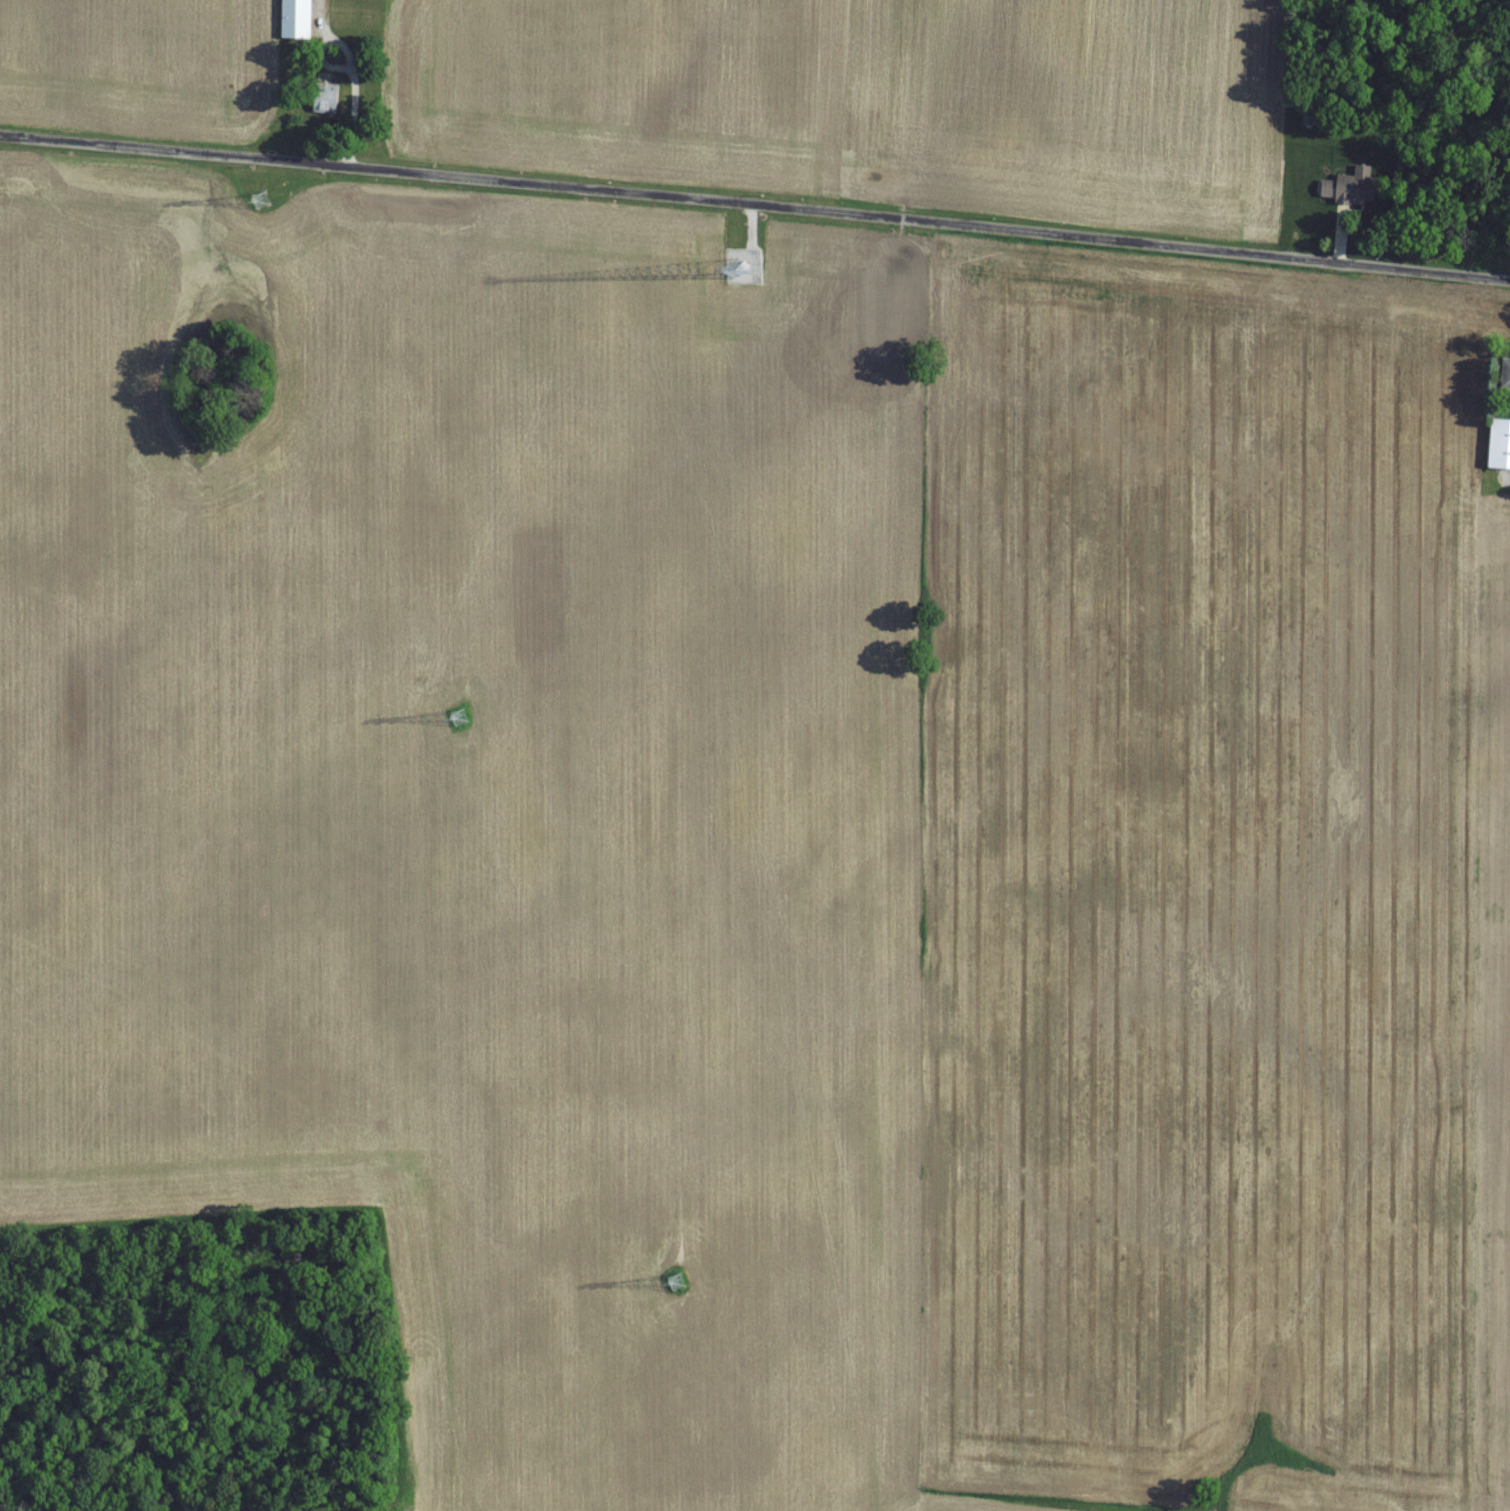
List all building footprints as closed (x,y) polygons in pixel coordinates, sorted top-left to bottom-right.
[(307,36),(307,0),(278,0),(278,36),(307,36)] [(310,111),(332,111),(332,82),(310,82),(310,111)] [(1375,175),(1334,173),(1334,178),(1318,177),(1317,199),(1374,201),(1375,175)] [(1499,357),(1499,388),(1509,388),(1509,358),(1499,357)] [(1484,466),(1509,468),(1509,418),(1486,417),(1484,466)]
